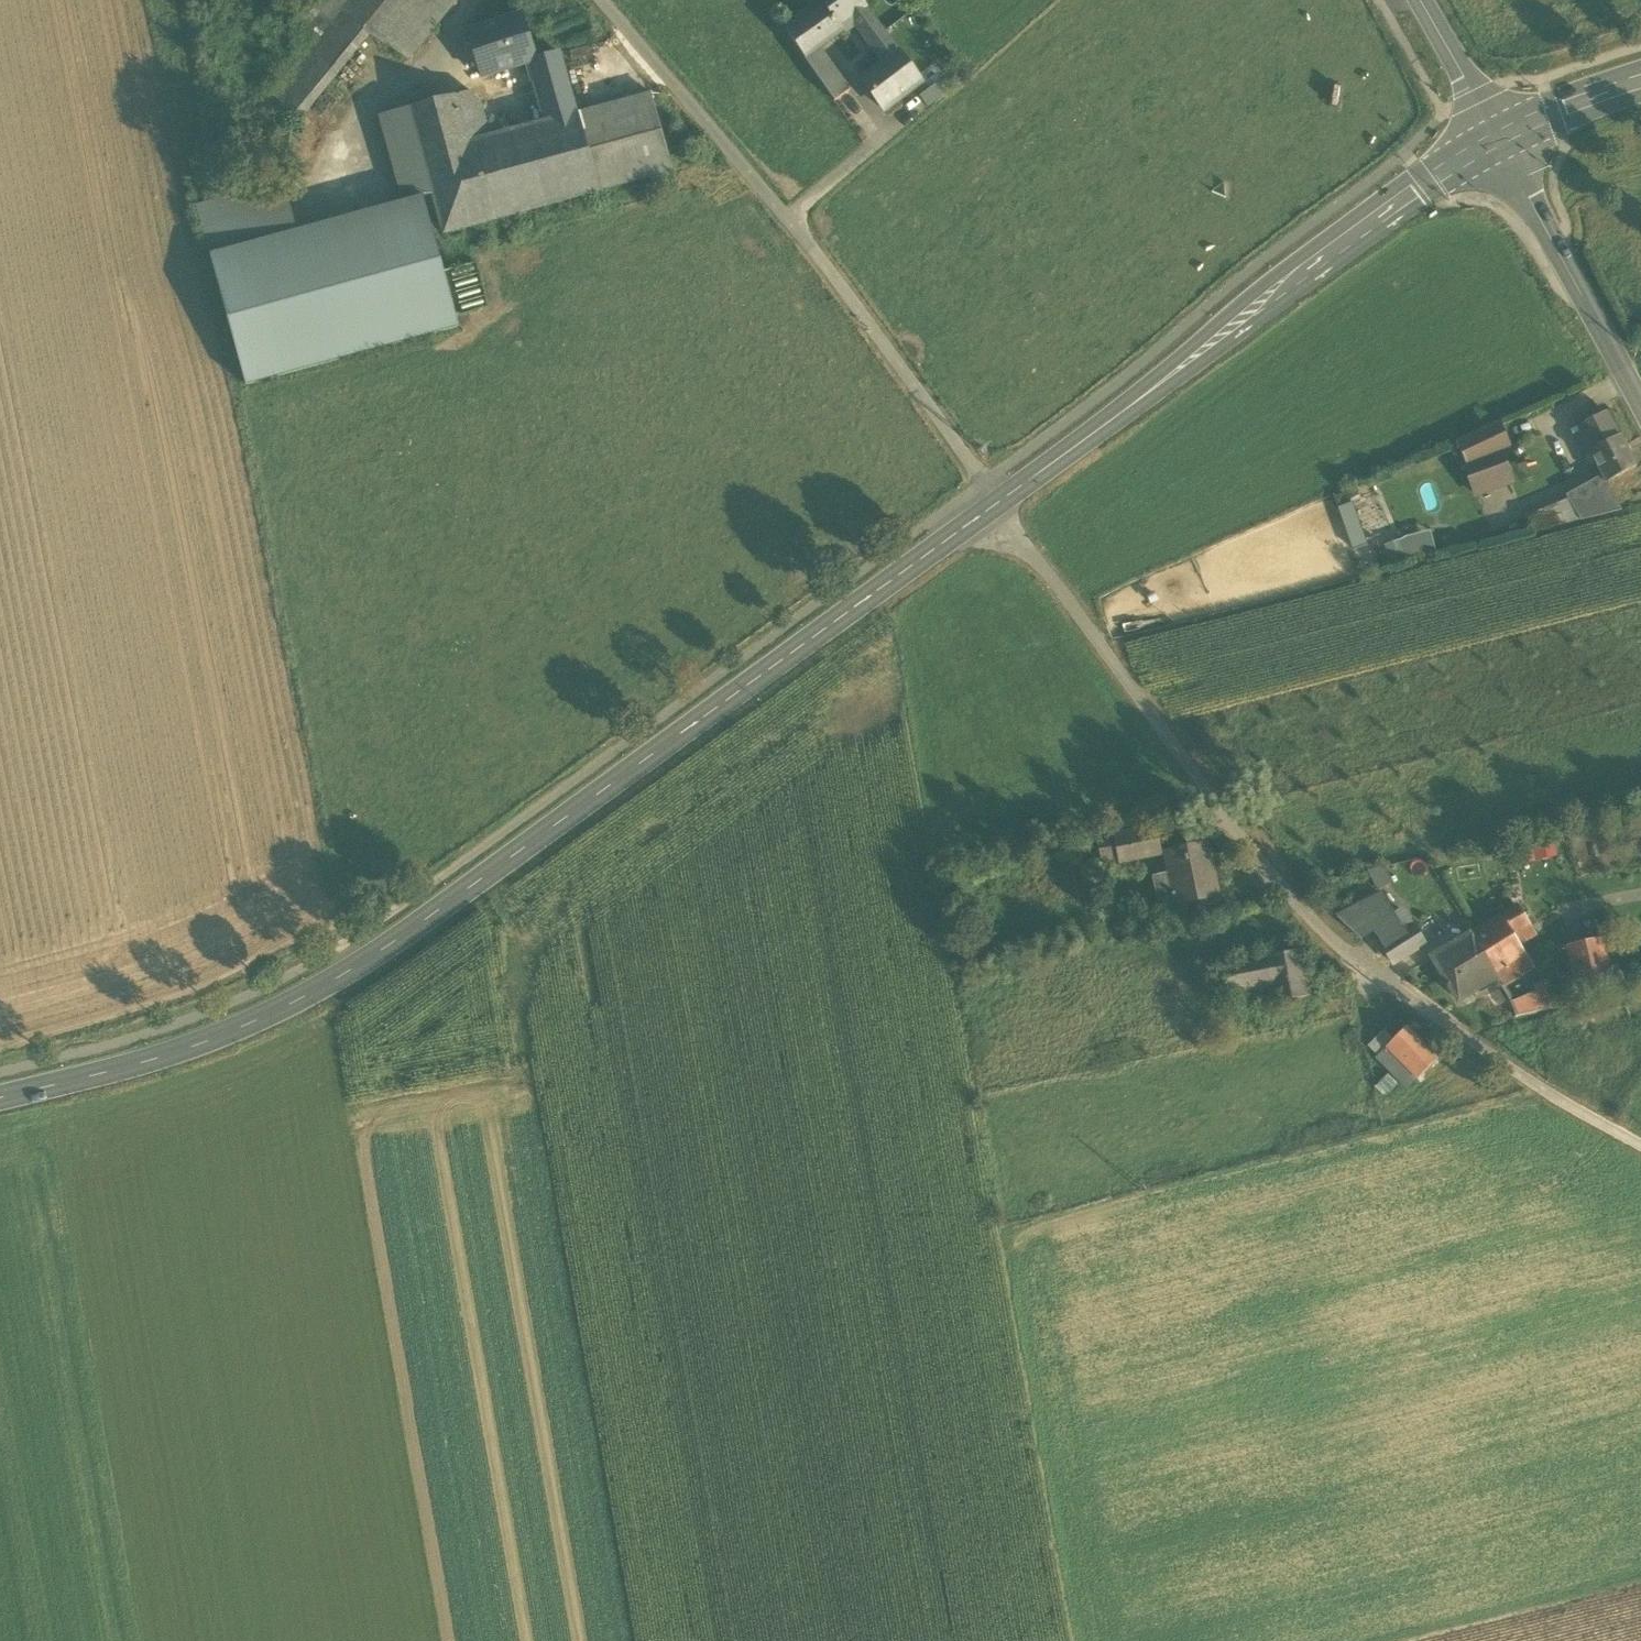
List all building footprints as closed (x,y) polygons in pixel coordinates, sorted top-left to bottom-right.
[(313,43),(257,112),(281,114),(303,116),(349,59),(344,55),(364,30),(409,58),(456,0),(344,0),(313,43)] [(855,25),(850,18),(864,7),(859,0),(820,0),(823,4),(844,31),(843,31),(844,33),(855,25)] [(786,30),(805,58),(821,47),(843,31),(844,31),(823,4),(786,30)] [(855,25),(883,62),(898,52),(898,51),(864,7),(850,18),(855,25)] [(482,77),(501,71),(529,62),(528,61),(536,59),(521,14),(467,32),(482,77)] [(835,101),(850,89),(821,47),(805,58),(835,101)] [(472,91),(410,107),(379,116),(403,202),(210,255),(246,385),(459,327),(437,247),(423,197),(434,194),(445,233),(600,191),(673,171),(651,93),(578,113),(576,107),(560,52),(536,59),(528,61),(529,62),(534,79),(544,116),(546,122),(491,137),(481,101),(473,96),(472,91)] [(921,83),(898,52),(883,62),(860,79),(884,111),(921,83)] [(534,79),(529,62),(501,71),(506,87),(534,79)] [(919,97),(928,108),(946,93),(937,83),(919,97)] [(196,205),(209,252),(296,229),(283,182),(196,205)] [(1577,427),(1590,451),(1618,436),(1605,412),(1577,427)] [(1499,449),(1507,445),(1498,420),(1454,436),(1463,461),(1499,449)] [(1619,435),(1618,436),(1590,451),(1589,452),(1603,479),(1605,483),(1606,483),(1636,467),(1635,466),(1619,435)] [(1463,461),(1476,494),(1511,482),(1499,449),(1463,461)] [(1567,499),(1580,520),(1621,510),(1606,483),(1605,483),(1603,479),(1567,499)] [(1529,515),(1533,532),(1580,520),(1567,499),(1529,515)] [(1431,529),(1380,540),(1385,563),(1436,552),(1431,529)] [(1113,835),(1119,862),(1161,853),(1155,826),(1113,835)] [(1165,851),(1177,905),(1217,896),(1205,842),(1165,851)] [(1382,945),(1404,930),(1395,916),(1381,894),(1336,916),(1361,939),(1374,931),(1382,945)] [(1525,954),(1519,944),(1513,935),(1519,932),(1530,925),(1519,907),(1470,935),(1495,973),(1525,954)] [(1404,911),(1395,916),(1404,930),(1413,926),(1404,911)] [(1382,945),(1394,964),(1425,944),(1413,926),(1404,930),(1382,945)] [(1524,940),(1519,932),(1513,935),(1519,944),(1524,940)] [(1458,1000),(1497,975),(1495,973),(1470,935),(1432,956),(1458,1000)] [(1569,948),(1577,982),(1608,975),(1600,940),(1569,948)] [(1269,985),(1273,1003),(1310,996),(1300,950),(1264,958),(1269,985)] [(1533,965),(1525,954),(1495,973),(1497,975),(1503,984),(1533,965)] [(1218,967),(1223,994),(1269,985),(1264,958),(1218,967)] [(1529,995),(1513,1002),(1518,1016),(1537,1012),(1529,995)] [(1386,1047),(1417,1079),(1437,1059),(1406,1027),(1394,1039),(1386,1047)] [(1369,1047),(1377,1056),(1386,1047),(1394,1039),(1386,1031),(1369,1047)] [(1417,1079),(1386,1047),(1377,1056),(1409,1087),(1417,1079)]
